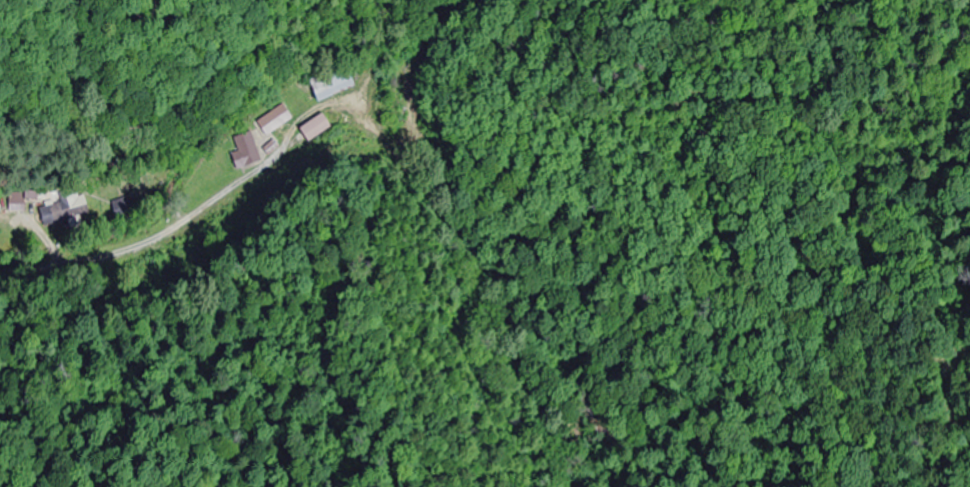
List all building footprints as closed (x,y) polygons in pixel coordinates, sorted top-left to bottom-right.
[(328,105),(360,81),(348,66),(317,89),(328,105)] [(235,155),(241,172),(264,163),(254,133),(237,139),(242,153),(235,155)] [(45,227),(91,220),(88,199),(77,201),(76,194),(61,196),(62,204),(42,207),(45,227)]
